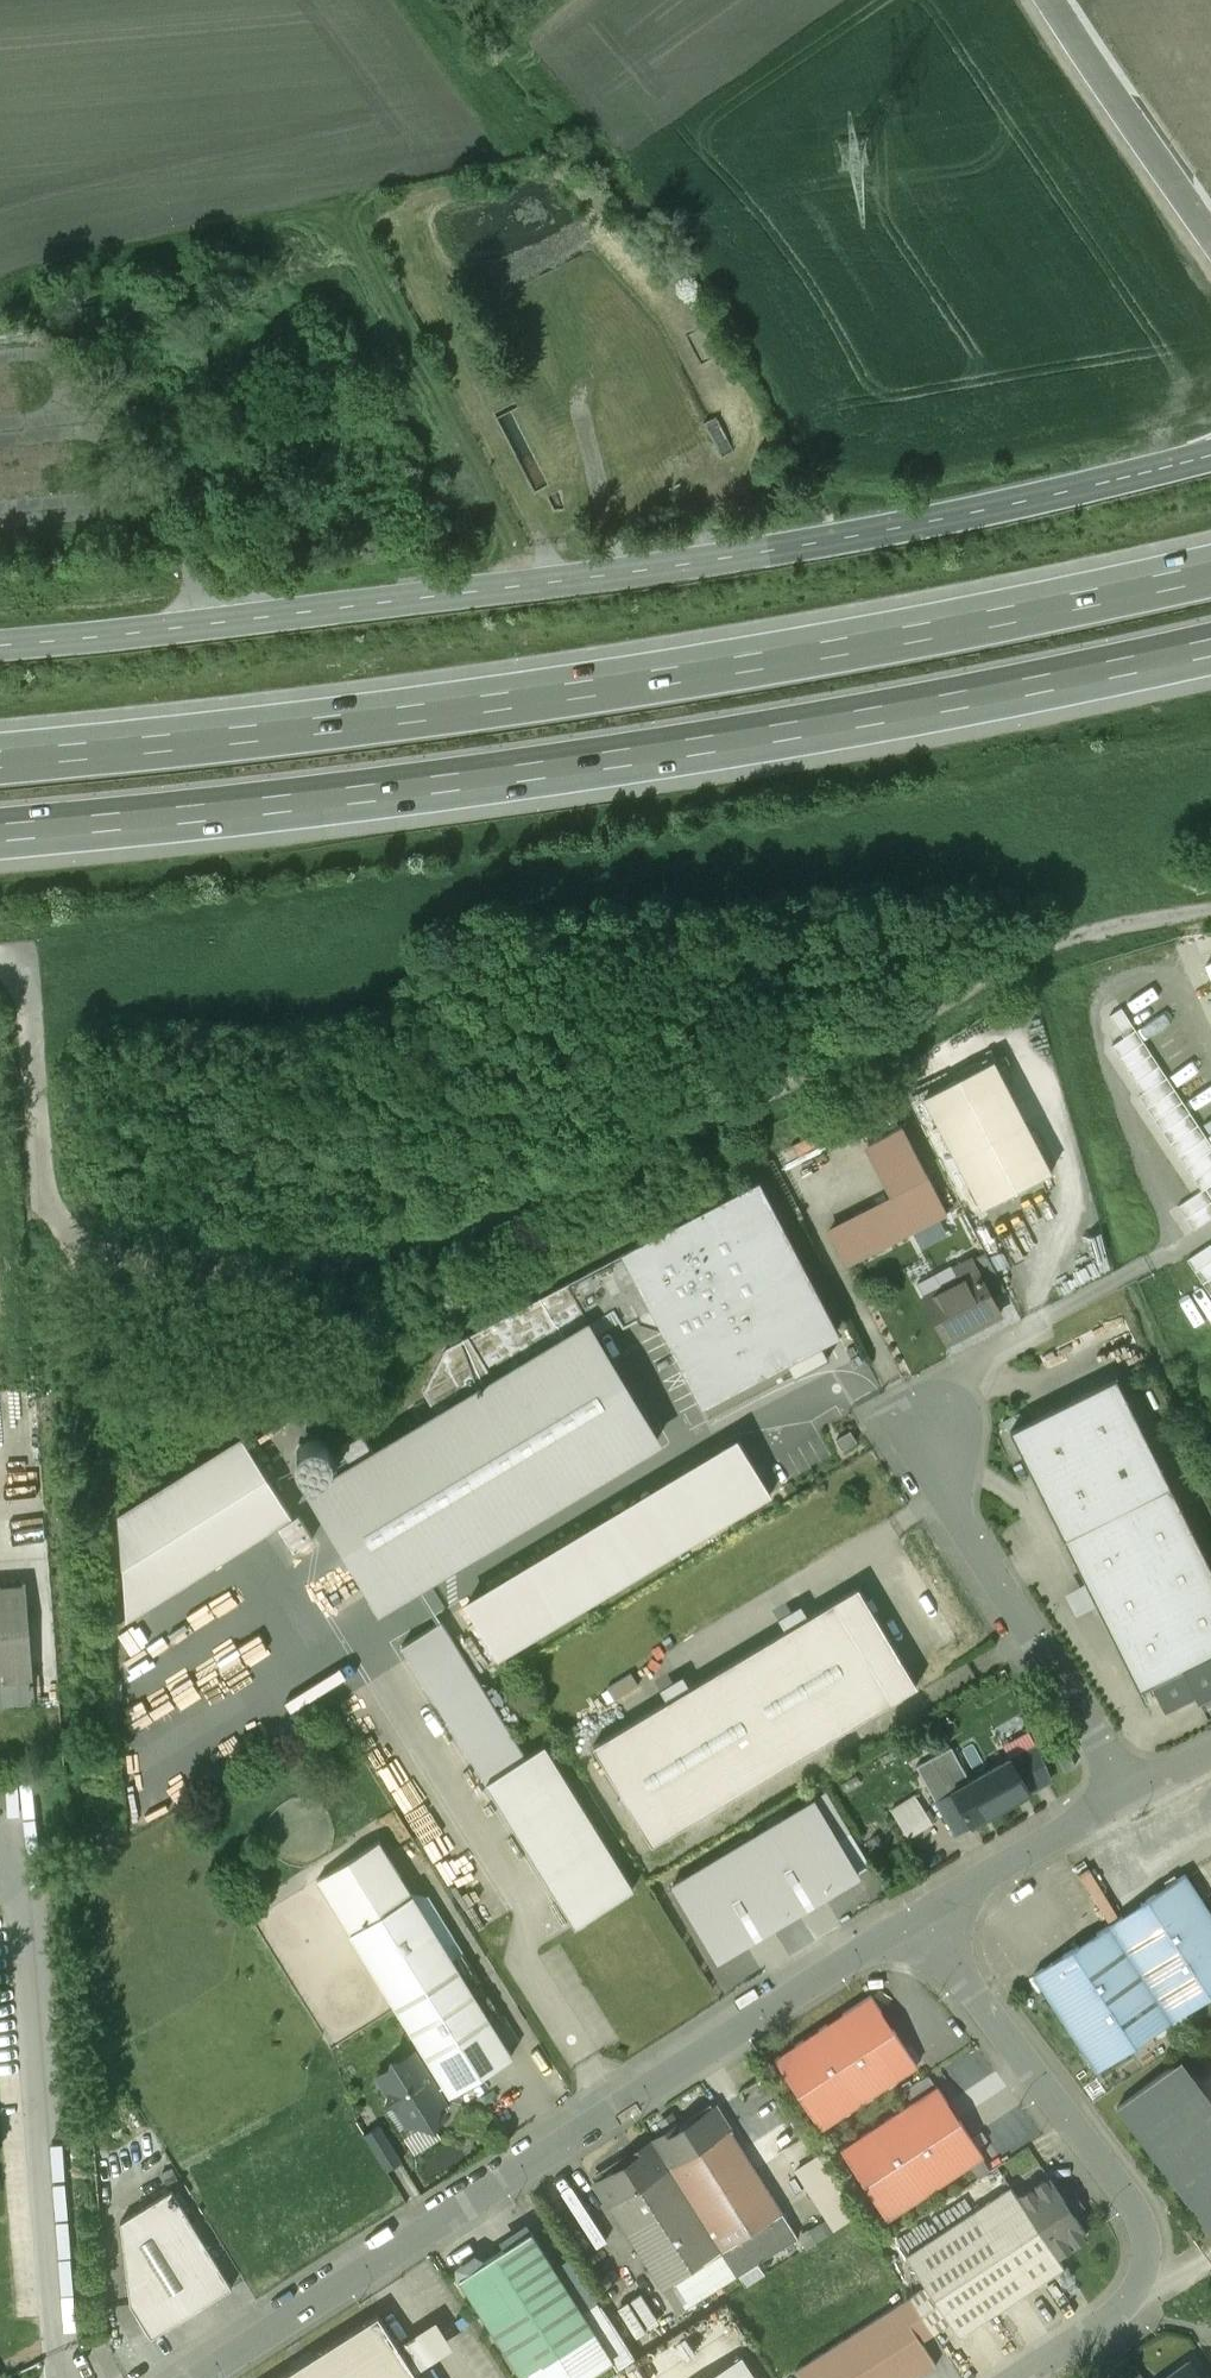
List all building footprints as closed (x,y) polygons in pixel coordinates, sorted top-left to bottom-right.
[(1192,1190),(1173,1200),(1187,1227),(1210,1214),(1210,1155),(1127,1001),(1107,1013),(1118,1034),(1110,1039),(1192,1190)] [(994,1059),(925,1095),(982,1206),(1052,1171),(994,1059)] [(902,1122),(869,1140),(895,1190),(929,1173),(902,1122)] [(830,1231),(848,1265),(949,1213),(929,1173),(895,1190),(898,1195),(830,1231)] [(836,1333),(758,1184),(626,1253),(656,1311),(704,1403),(836,1333)] [(1182,1255),(1210,1300),(1210,1243),(1208,1238),(1182,1255)] [(623,1328),(656,1311),(626,1253),(447,1347),(424,1392),(438,1416),(311,1492),(380,1607),(658,1440),(589,1325),(613,1311),(623,1328)] [(970,1260),(959,1266),(957,1275),(960,1281),(927,1298),(949,1339),(980,1323),(982,1325),(999,1316),(970,1260)] [(1152,1684),(1210,1654),(1210,1567),(1115,1379),(1012,1431),(1141,1690),(1152,1684)] [(242,1438),(119,1516),(127,1620),(292,1516),(242,1438)] [(466,1605),(499,1658),(772,1494),(740,1441),(466,1605)] [(0,1586),(0,1705),(61,1700),(58,1663),(32,1665),(26,1584),(0,1586)] [(668,1702),(593,1746),(653,1845),(918,1685),(858,1587),(810,1617),(802,1604),(780,1618),(787,1630),(690,1688),(683,1676),(661,1690),(668,1702)] [(631,1884),(545,1745),(526,1757),(507,1726),(519,1718),(509,1703),(497,1710),(486,1693),(442,1622),(402,1646),(575,1925),(634,1889),(631,1884)] [(1152,1684),(1164,1709),(1196,1693),(1196,1692),(1210,1685),(1210,1654),(1152,1684)] [(1037,1743),(971,1780),(952,1745),(917,1764),(936,1798),(953,1790),(972,1824),(1053,1779),(1037,1743)] [(1076,1765),(1067,1749),(1057,1755),(1066,1771),(1076,1765)] [(932,1821),(916,1792),(892,1806),(907,1835),(932,1821)] [(753,1837),(797,1910),(859,1873),(814,1800),(753,1837)] [(753,1837),(673,1885),(717,1958),(797,1910),(753,1837)] [(413,1895),(380,1842),(318,1880),(351,1934),(413,1895)] [(1210,1995),(1210,1913),(1186,1874),(1110,1924),(1173,2020),(1210,1995)] [(512,2057),(413,1895),(351,1934),(450,2095),(512,2057)] [(1097,2071),(1173,2020),(1110,1924),(1034,1975),(1097,2071)] [(775,2060),(821,2129),(917,2065),(872,1996),(775,2060)] [(448,2108),(415,2053),(378,2076),(389,2094),(387,2103),(396,2105),(412,2131),(423,2124),(435,2127),(439,2114),(448,2108)] [(1117,2108),(1210,2233),(1210,2113),(1174,2065),(1117,2108)] [(841,2150),(887,2219),(984,2155),(938,2086),(841,2150)] [(797,2236),(716,2107),(683,2128),(680,2124),(653,2142),(737,2274),(797,2236)] [(737,2274),(653,2142),(626,2159),(629,2163),(596,2184),(678,2311),(737,2274)] [(1087,2235),(1051,2178),(1020,2198),(1013,2187),(906,2256),(957,2335),(1063,2267),(1056,2255),(1087,2235)] [(835,2179),(811,2194),(834,2230),(858,2215),(835,2179)] [(130,2303),(152,2336),(232,2286),(172,2190),(121,2221),(130,2303)] [(460,2277),(524,2377),(577,2377),(610,2356),(618,2368),(636,2357),(599,2301),(583,2312),(532,2231),(483,2262),(475,2257),(459,2267),(460,2277)] [(801,2377),(916,2377),(937,2365),(899,2305),(796,2370),(801,2377)] [(278,2377),(420,2377),(379,2313),(278,2377)] [(742,2355),(707,2377),(757,2377),(742,2355)] [(1131,2360),(1115,2371),(1119,2377),(1143,2377),(1131,2360)] [(1171,2377),(1202,2377),(1191,2363),(1171,2377)]
